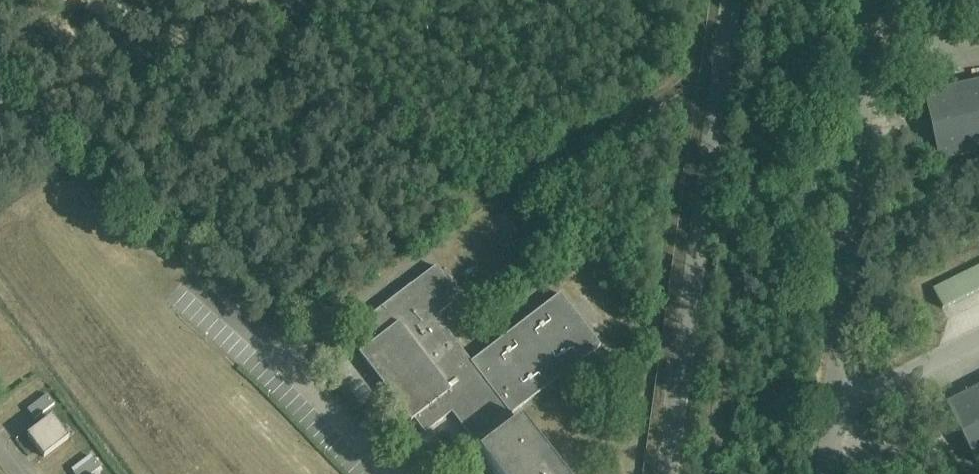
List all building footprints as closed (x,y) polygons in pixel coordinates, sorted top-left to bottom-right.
[(939,162),(978,153),(978,80),(923,93),(939,162)] [(934,288),(942,306),(978,287),(978,265),(934,288)] [(418,280),(414,283),(413,282),(359,324),(373,343),(358,354),(410,422),(414,419),(424,432),(452,412),(499,473),(563,473),(514,411),(600,346),(560,293),(471,362),(436,316),(459,297),(436,266),(418,280)] [(342,301),(335,292),(326,298),(334,307),(342,301)] [(327,310),(321,301),(303,315),(309,324),(327,310)] [(946,403),(977,466),(978,465),(978,386),(946,403)] [(48,395),(28,410),(35,419),(55,404),(48,395)] [(28,435),(45,457),(69,438),(52,416),(28,435)] [(73,473),(74,473),(92,473),(101,468),(93,458),(73,473)]
